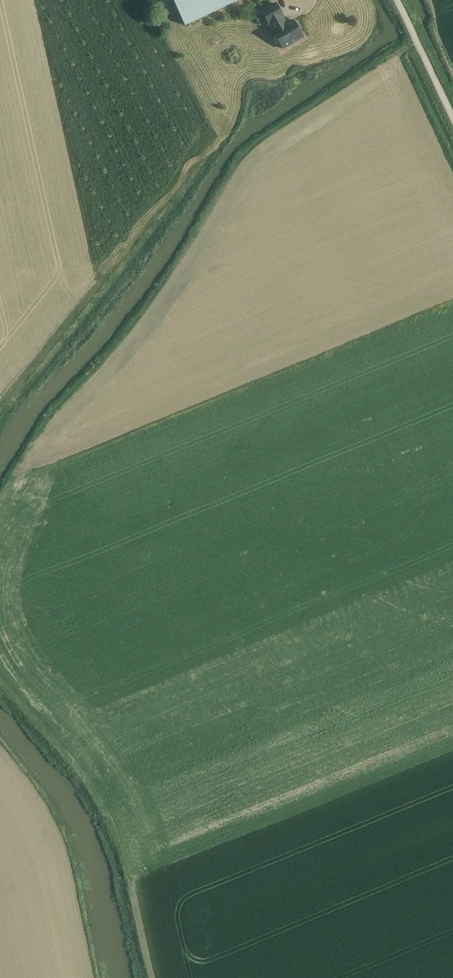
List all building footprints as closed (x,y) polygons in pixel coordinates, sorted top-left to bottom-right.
[(185,26),(239,0),(172,0),(185,26)] [(262,12),(273,32),(275,36),(275,37),(274,37),(274,38),(273,39),(273,40),(273,41),(274,42),(274,43),(275,44),(276,44),(277,44),(277,45),(279,44),(280,44),(283,49),(303,37),(293,21),(286,25),(281,17),(283,16),(276,4),(262,12)]
